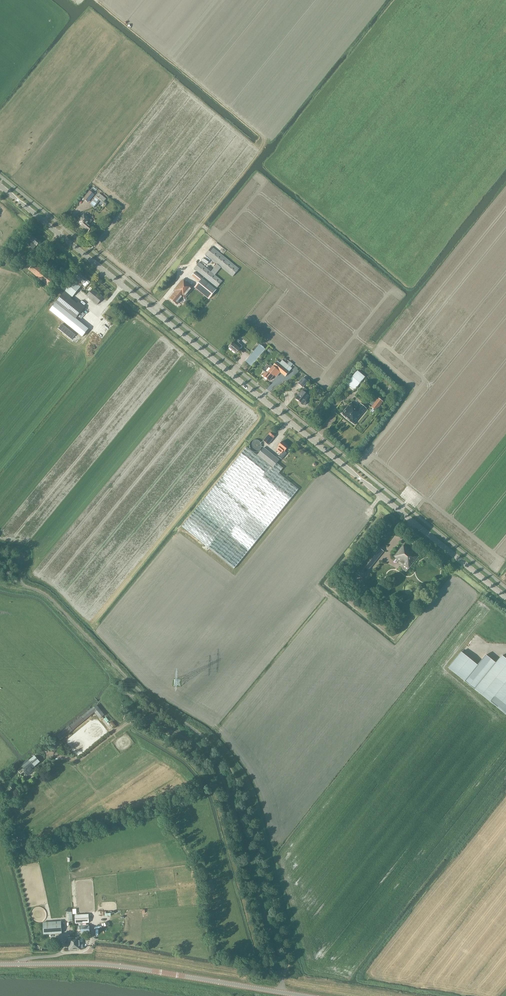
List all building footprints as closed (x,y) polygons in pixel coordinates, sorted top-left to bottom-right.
[(93,194),(89,191),(83,199),(87,202),(93,194)] [(90,204),(98,210),(104,202),(96,197),(90,204)] [(76,222),(88,232),(92,227),(90,225),(89,225),(88,225),(92,220),(84,214),(82,217),(81,216),(76,222)] [(22,240),(25,242),(31,234),(28,232),(22,240)] [(29,240),(26,243),(29,245),(33,249),(40,241),(32,235),(29,240)] [(199,262),(194,269),(196,270),(217,287),(222,281),(215,275),(221,267),(233,277),(239,269),(212,247),(205,255),(217,264),(211,272),(199,262)] [(11,253),(23,262),(27,257),(15,248),(11,253)] [(29,269),(48,286),(53,279),(34,263),(29,269)] [(195,287),(209,299),(216,289),(195,272),(192,275),(199,281),(195,287)] [(56,303),(49,310),(69,327),(75,320),(85,307),(78,302),(77,304),(70,298),(72,297),(81,287),(80,286),(82,284),(83,284),(84,282),(88,285),(90,282),(87,279),(80,274),(76,278),(74,276),(63,289),(65,291),(56,303)] [(175,291),(170,298),(177,304),(183,297),(184,298),(194,287),(190,283),(186,281),(183,279),(174,290),(175,291)] [(87,296),(91,300),(97,305),(103,297),(92,289),(87,296)] [(62,324),(58,329),(72,340),(76,335),(62,324)] [(231,345),(229,347),(236,353),(240,349),(242,346),(239,343),(240,341),(238,339),(236,342),(234,344),(233,343),(232,344),(231,345)] [(246,361),(251,366),(265,349),(260,344),(246,361)] [(269,371),(267,373),(265,371),(262,374),(269,381),(274,375),(276,376),(280,372),(285,376),(289,372),(276,362),(273,366),(269,371)] [(357,370),(346,384),(354,391),(365,377),(357,370)] [(303,378),(299,384),(303,387),(307,382),(303,378)] [(309,392),(308,391),(305,388),(300,393),(299,392),(299,393),(301,394),(299,396),(299,395),(296,399),(301,403),(301,404),(302,405),(303,406),(304,406),(305,405),(306,405),(306,404),(306,403),(306,402),(305,401),(309,397),(307,395),(309,393),(309,392)] [(371,407),(376,411),(376,410),(378,408),(383,402),(378,399),(371,407)] [(342,414),(351,421),(354,424),(366,409),(361,404),(358,407),(355,405),(354,405),(351,403),(342,414)] [(270,433),(264,441),(268,445),(274,437),(270,433)] [(288,447),(282,441),(278,446),(279,447),(276,450),(281,454),(278,457),(282,459),(287,453),(285,451),(288,447)] [(207,498),(183,528),(201,543),(211,551),(235,570),(259,539),(299,489),(284,477),(279,473),(283,468),(277,464),(280,461),(279,460),(277,458),(264,448),(257,456),(247,447),(223,477),(207,498)] [(397,553),(394,557),(403,565),(404,565),(402,568),(402,569),(405,572),(407,571),(409,569),(418,556),(404,545),(401,548),(397,553)] [(355,573),(360,576),(362,578),(384,551),(377,546),(355,573)] [(448,668),(505,714),(505,659),(502,655),(496,663),(486,655),(477,665),(461,652),(448,668)] [(95,713),(100,719),(105,715),(98,707),(93,711),(95,713)] [(81,717),(69,726),(73,731),(84,721),(95,713),(93,711),(92,709),(91,709),(81,717)] [(57,736),(61,740),(73,731),(69,726),(57,736)] [(19,770),(19,771),(20,774),(22,773),(24,771),(28,776),(33,772),(35,770),(33,768),(41,762),(35,756),(30,760),(29,759),(22,765),(23,767),(19,770)] [(75,924),(89,922),(89,915),(75,916),(75,924)] [(43,924),(44,934),(62,933),(62,923),(43,924)] [(68,938),(69,950),(81,949),(80,937),(68,938)]
